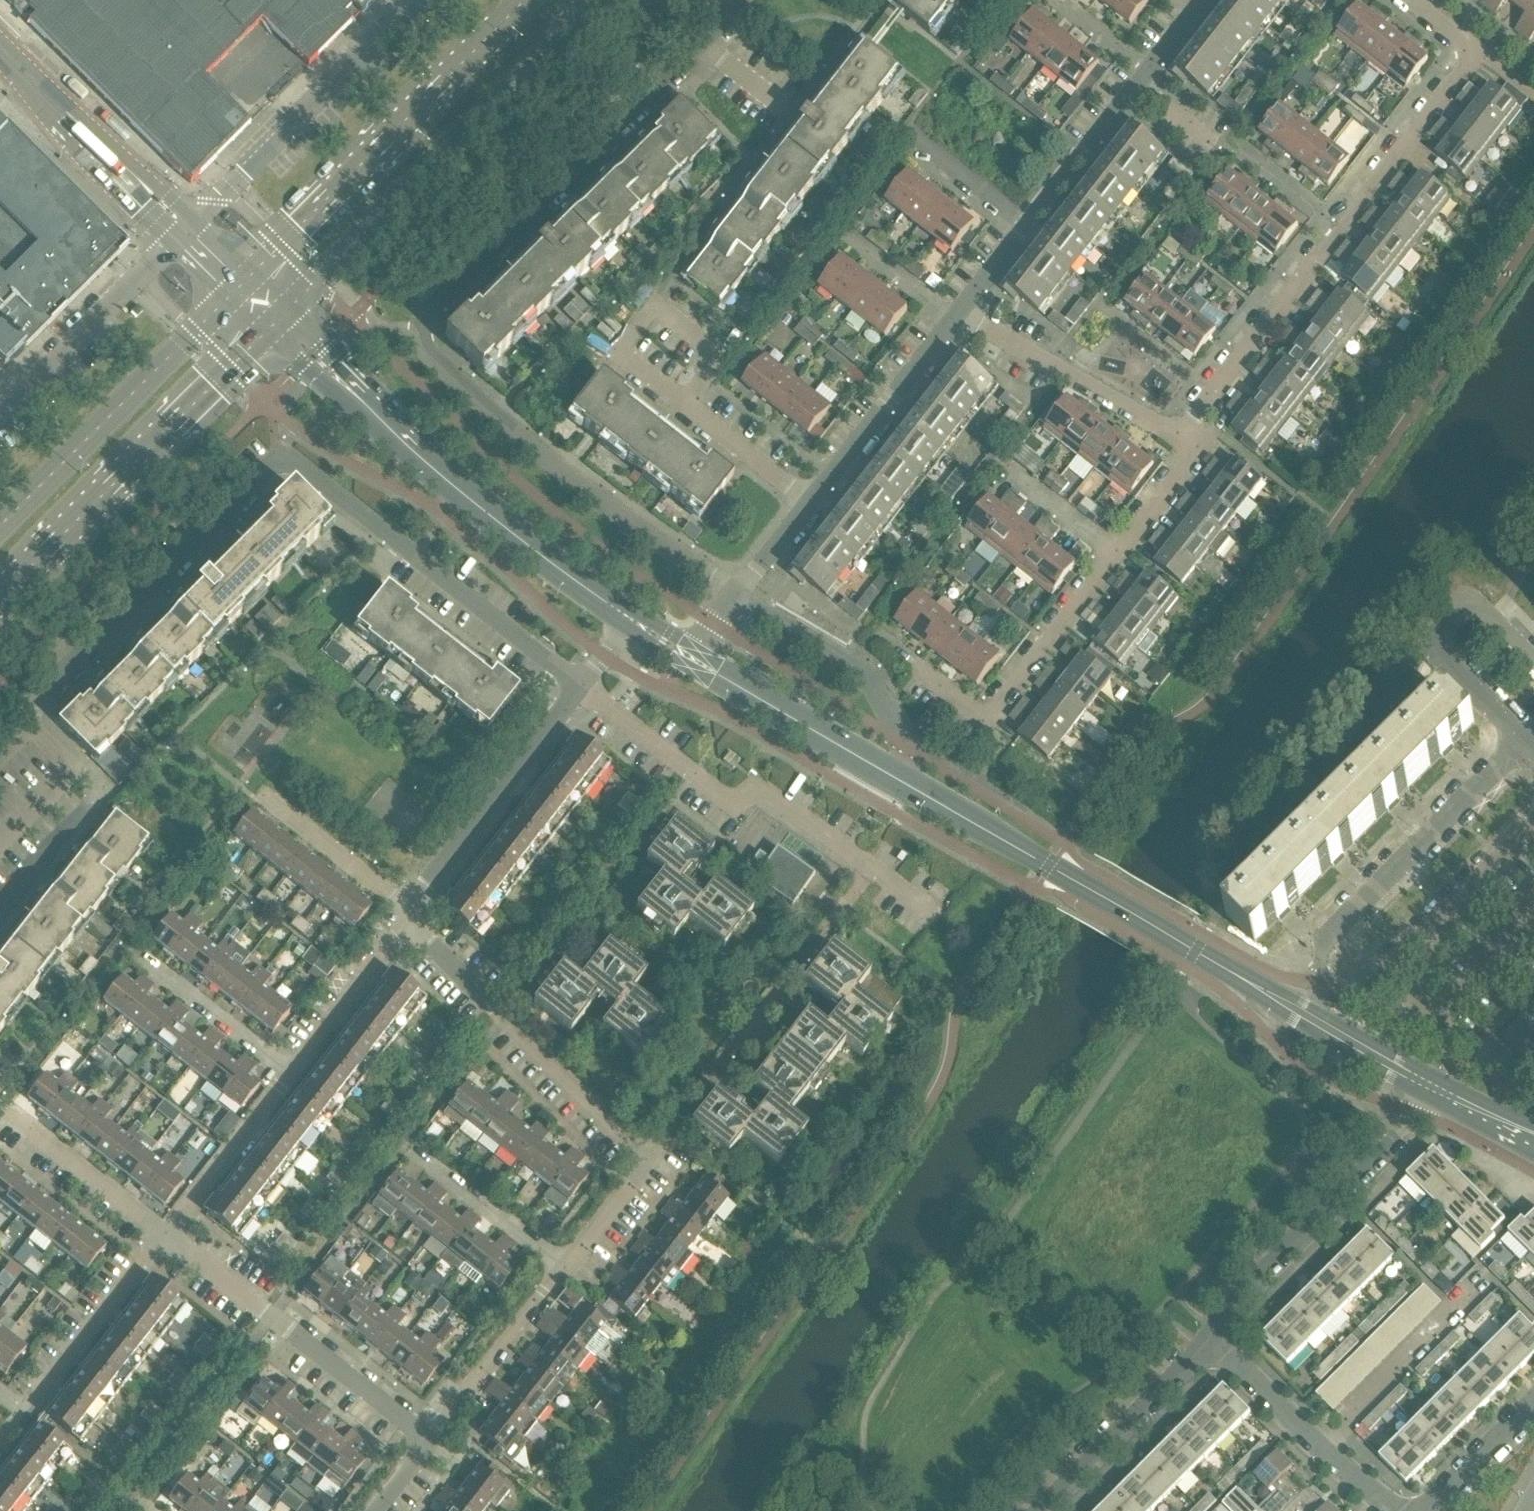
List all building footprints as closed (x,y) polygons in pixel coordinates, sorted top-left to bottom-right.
[(6,0),(13,8),(14,7),(21,15),(35,0),(6,0)] [(29,7),(36,15),(28,23),(190,184),(250,124),(204,78),(262,20),(308,66),(359,15),(344,0),(36,0),(29,7)] [(898,10),(902,13),(912,21),(911,22),(915,25),(915,24),(931,36),(950,11),(952,13),(962,0),(905,0),(898,10)] [(1113,12),(1123,0),(1098,0),(1113,12)] [(1113,12),(1130,25),(1149,0),(1123,0),(1113,12)] [(1187,80),(1208,96),(1284,0),(1232,0),(1176,71),(1187,80)] [(1320,11),(1329,0),(1316,0),(1312,5),(1320,11)] [(1488,9),(1495,0),(1483,0),(1480,3),(1488,9)] [(1488,9),(1495,15),(1506,0),(1495,0),(1488,9)] [(1522,36),(1533,20),(1533,0),(1522,0),(1517,7),(1526,15),(1514,30),(1522,36)] [(1335,36),(1353,50),(1381,13),(1373,6),(1372,7),(1373,8),(1369,14),(1358,5),(1335,36)] [(1011,41),(1028,54),(1050,26),(1033,13),(1024,24),(1013,38),(1011,41)] [(1353,50),(1370,63),(1393,32),(1383,25),(1387,19),(1388,20),(1389,19),(1381,13),(1353,50)] [(1006,33),(1013,38),(1024,24),(1017,19),(1006,33)] [(1522,36),(1529,41),(1533,35),(1533,20),(1522,36)] [(1028,54),(1044,67),(1066,38),(1050,26),(1028,54)] [(1370,63),(1386,76),(1415,39),(1407,33),(1406,34),(1407,35),(1403,40),(1393,32),(1370,63)] [(962,36),(950,51),(958,57),(969,42),(962,36)] [(1290,50),(1297,42),(1296,42),(1291,37),(1285,45),(1290,50)] [(1044,67),(1060,79),(1082,51),(1066,38),(1044,67)] [(1415,39),(1386,76),(1404,90),(1428,60),(1417,51),(1421,46),(1423,47),(1423,46),(1415,39)] [(806,126),(721,234),(687,278),(721,304),(730,292),(732,293),(748,273),(746,271),(764,249),(766,250),(782,230),(780,228),(798,205),(800,207),(816,186),(814,185),(832,162),(834,163),(850,143),(848,141),(866,118),(868,120),(884,99),(882,98),(901,73),(886,61),(887,60),(884,58),(883,59),(873,51),(868,47),(824,104),(820,101),(811,113),(810,112),(802,122),(806,126)] [(1082,51),(1060,79),(1077,93),(1079,90),(1090,76),(1099,64),(1082,51)] [(1262,65),(1258,71),(1268,78),(1268,79),(1272,73),(1262,65)] [(1311,83),(1320,91),(1325,84),(1316,77),(1302,67),(1295,76),(1295,77),(1292,81),(1305,91),(1311,83)] [(1320,71),(1316,77),(1325,84),(1330,78),(1320,71)] [(991,82),(1000,90),(1006,83),(996,75),(991,82)] [(1090,76),(1079,90),(1087,96),(1098,82),(1090,76)] [(1330,78),(1325,84),(1334,92),(1339,86),(1330,78)] [(1006,83),(1000,90),(1010,97),(1015,90),(1006,83)] [(1250,84),(1234,104),(1243,111),(1258,90),(1250,84)] [(1325,84),(1320,91),(1330,98),(1334,92),(1325,84)] [(1469,84),(1462,93),(1507,127),(1528,100),(1507,84),(1500,93),(1491,86),(1482,97),(1477,92),(1478,91),(1469,84)] [(909,103),(916,109),(917,109),(928,94),(921,88),(909,103)] [(1471,110),(1463,121),(1494,144),(1507,127),(1462,93),(1456,101),(1465,108),(1466,106),(1471,110)] [(1243,111),(1234,104),(1223,95),(1217,103),(1236,119),(1243,111)] [(1351,102),(1361,109),(1365,103),(1356,95),(1351,102)] [(1023,107),(1032,115),(1038,108),(1028,100),(1023,107)] [(473,307),(444,336),(480,372),(491,361),(493,363),(511,344),(509,343),(530,322),(532,324),(550,305),(548,304),(569,283),(570,285),(589,267),(587,265),(608,244),(610,246),(628,227),(626,226),(647,205),(649,207),(657,199),(667,188),(665,187),(686,166),(687,168),(706,150),(704,148),(715,137),(679,101),(650,130),(656,136),(606,186),(548,244),(544,240),(536,249),(536,250),(525,260),(528,264),(479,313),(473,307)] [(1365,103),(1361,109),(1370,116),(1375,110),(1365,103)] [(1264,146),(1272,153),(1298,120),(1280,106),(1259,132),(1270,141),(1266,146),(1264,145),(1264,146)] [(1343,112),(1353,119),(1358,113),(1348,106),(1343,112)] [(1038,108),(1032,115),(1042,122),(1047,115),(1038,108)] [(1358,113),(1353,119),(1362,127),(1367,120),(1358,113)] [(1442,118),(1436,127),(1480,161),(1494,144),(1463,121),(1456,130),(1450,126),(1451,125),(1442,118)] [(1284,152),(1295,160),(1315,133),(1298,120),(1272,153),(1280,159),(1281,158),(1280,157),(1284,152)] [(0,123),(0,361),(4,365),(23,347),(26,349),(128,247),(6,124),(3,127),(0,123)] [(1007,288),(1018,296),(1039,313),(1165,152),(1133,127),(1007,288)] [(1480,161),(1436,127),(1429,135),(1438,142),(1439,140),(1445,144),(1436,155),(1466,179),(1480,161)] [(1298,172),(1306,179),(1332,146),(1315,133),(1295,160),(1304,167),(1300,173),(1298,172)] [(1332,146),(1306,179),(1314,185),(1315,184),(1314,184),(1318,178),(1329,187),(1349,160),(1332,146)] [(855,157),(869,169),(870,169),(876,161),(861,150),(855,157)] [(1167,168),(1178,176),(1186,183),(1193,174),(1174,159),(1167,168)] [(886,201),(903,214),(925,186),(908,172),(886,201)] [(1205,202),(1222,215),(1251,179),(1243,173),(1242,174),(1243,175),(1239,180),(1228,172),(1205,202)] [(1400,172),(1394,181),(1438,215),(1452,198),(1421,174),(1413,185),(1408,181),(1409,179),(1400,172)] [(1186,183),(1178,176),(1163,196),(1171,202),(1186,183)] [(1222,215),(1240,229),(1264,199),(1253,191),(1257,186),(1259,186),(1251,179),(1222,215)] [(1402,199),(1394,209),(1425,233),(1438,215),(1394,181),(1387,189),(1396,196),(1397,195),(1402,199)] [(903,214),(919,227),(941,198),(925,186),(903,214)] [(919,227),(935,239),(957,211),(941,198),(919,227)] [(1240,229),(1257,243),(1286,206),(1277,199),(1276,200),(1277,201),(1273,206),(1264,199),(1240,229)] [(831,203),(825,210),(833,216),(839,209),(831,203)] [(1286,206),(1257,243),(1279,260),(1287,250),(1282,246),(1298,226),(1287,217),(1291,212),(1293,213),(1293,212),(1286,206)] [(1373,206),(1367,215),(1411,250),(1425,233),(1394,209),(1386,219),(1381,215),(1382,213),(1373,206)] [(833,216),(825,210),(820,217),(827,223),(833,216)] [(957,211),(935,239),(952,252),(974,224),(957,211)] [(1375,233),(1368,243),(1398,267),(1411,250),(1367,215),(1360,223),(1369,230),(1370,229),(1375,233)] [(867,239),(876,247),(882,240),(873,232),(867,239)] [(1104,272),(1111,278),(1112,278),(1141,241),(1136,238),(1116,264),(1113,261),(1104,272)] [(882,240),(876,247),(886,254),(892,247),(882,240)] [(1347,240),(1340,249),(1385,283),(1398,267),(1368,243),(1360,253),(1354,249),(1355,247),(1347,240)] [(1187,242),(1182,248),(1191,255),(1196,249),(1187,242)] [(781,245),(775,253),(793,267),(799,259),(792,253),(781,245)] [(797,246),(792,253),(799,259),(805,252),(797,246)] [(1177,254),(1187,262),(1191,255),(1182,248),(1177,254)] [(1196,249),(1191,255),(1201,263),(1206,256),(1196,249)] [(1349,284),(1346,289),(1367,305),(1370,301),(1371,301),(1385,283),(1340,249),(1334,257),(1342,264),(1343,263),(1349,267),(1340,278),(1349,284)] [(627,258),(633,264),(638,259),(633,253),(627,258)] [(1191,255),(1187,262),(1196,269),(1201,263),(1191,255)] [(819,286),(837,299),(859,271),(841,257),(819,286)] [(900,265),(910,273),(915,265),(906,258),(900,265)] [(915,265),(910,273),(919,280),(925,273),(915,265)] [(1218,273),(1227,280),(1232,274),(1222,266),(1218,273)] [(837,299),(852,312),(875,283),(859,271),(837,299)] [(1232,274),(1227,280),(1236,288),(1241,281),(1232,274)] [(1130,317),(1138,323),(1164,290),(1146,277),(1126,303),(1136,312),(1132,317),(1131,316),(1130,317)] [(1209,283),(1219,290),(1224,284),(1214,277),(1209,283)] [(852,312),(869,325),(891,296),(875,283),(852,312)] [(1224,284),(1219,290),(1228,298),(1233,291),(1224,284)] [(599,301),(586,288),(579,295),(593,308),(599,301)] [(763,289),(758,297),(765,303),(771,295),(763,289)] [(1318,290),(1312,299),(1356,334),(1370,316),(1363,310),(1367,305),(1346,289),(1342,293),(1340,292),(1331,303),(1326,299),(1327,297),(1318,290)] [(1150,323),(1160,330),(1181,304),(1164,290),(1138,323),(1147,330),(1147,329),(1146,328),(1150,323)] [(891,296),(869,325),(885,338),(908,309),(891,296)] [(765,303),(758,297),(752,304),(759,310),(765,303)] [(563,311),(576,325),(590,311),(577,298),(563,311)] [(1321,317),(1313,327),(1343,351),(1356,334),(1312,299),(1305,307),(1314,314),(1315,313),(1321,317)] [(1081,300),(1065,320),(1074,327),(1089,307),(1081,300)] [(1181,304),(1160,330),(1170,338),(1166,343),(1165,343),(1164,343),(1173,350),(1199,318),(1202,313),(1199,310),(1195,315),(1181,304)] [(137,306),(132,312),(137,317),(143,312),(137,306)] [(1074,327),(1065,320),(1054,312),(1048,320),(1067,335),(1074,327)] [(1199,318),(1173,350),(1181,356),(1181,355),(1180,354),(1184,349),(1195,358),(1216,331),(1202,320),(1205,315),(1202,313),(1199,318)] [(553,321),(566,334),(573,328),(560,314),(553,321)] [(806,318),(801,325),(810,332),(816,325),(806,318)] [(1292,324),(1286,332),(1330,367),(1343,351),(1313,327),(1305,337),(1300,333),(1301,331),(1292,324)] [(795,332),(805,339),(810,332),(801,325),(795,332)] [(816,325),(810,332),(820,340),(825,333),(816,325)] [(810,332),(805,339),(814,347),(820,340),(810,332)] [(1294,351),(1286,361),(1316,384),(1330,367),(1286,332),(1279,341),(1288,348),(1289,347),(1294,351)] [(834,348),(844,356),(849,348),(840,341),(834,348)] [(849,348),(844,356),(853,363),(859,356),(849,348)] [(826,359),(835,367),(841,359),(831,352),(826,359)] [(743,383),(760,397),(782,368),(765,355),(743,383)] [(962,358),(899,438),(795,572),(827,597),(994,383),(962,358)] [(1265,358),(1258,367),(1303,402),(1316,384),(1286,361),(1278,371),(1273,367),(1274,365),(1265,358)] [(841,359),(835,367),(845,374),(850,367),(841,359)] [(1267,385),(1260,395),(1290,418),(1303,402),(1258,367),(1252,375),(1261,382),(1262,381),(1267,385)] [(760,397),(776,409),(798,381),(782,368),(760,397)] [(580,425),(601,441),(602,439),(625,457),(624,459),(644,475),(646,473),(668,491),(667,493),(687,509),(689,507),(701,516),(732,476),(709,458),(704,465),(628,405),(633,399),(601,374),(570,414),(582,423),(580,425)] [(776,409),(792,422),(814,393),(798,381),(776,409)] [(1239,392),(1233,400),(1277,435),(1287,444),(1301,427),(1290,418),(1260,395),(1252,405),(1246,401),(1247,399),(1239,392)] [(814,393),(792,422),(809,435),(831,407),(814,393)] [(1000,401),(1011,410),(1019,416),(1025,408),(1006,393),(1000,401)] [(1043,428),(1062,442),(1090,406),(1081,399),(1081,400),(1082,401),(1078,406),(1067,398),(1043,428)] [(1277,435),(1233,400),(1226,409),(1234,416),(1235,415),(1241,419),(1232,430),(1245,439),(1241,444),(1256,455),(1259,451),(1263,453),(1277,435)] [(1062,442),(1079,456),(1102,425),(1092,417),(1096,412),(1097,413),(1098,412),(1090,406),(1062,442)] [(1019,416),(1011,410),(995,429),(1003,436),(1019,416)] [(1329,448),(1330,449),(1342,432),(1341,431),(1332,423),(1319,441),(1329,448)] [(1079,456),(1096,469),(1124,432),(1116,425),(1115,426),(1116,427),(1112,433),(1102,425),(1079,456)] [(1096,469),(1113,482),(1137,452),(1126,444),(1130,438),(1131,439),(1132,438),(1124,432),(1096,469)] [(1020,459),(1029,466),(1035,458),(1026,451),(1020,459)] [(1137,452),(1113,482),(1130,496),(1159,459),(1150,452),(1149,453),(1150,454),(1146,459),(1137,452)] [(1214,459),(1208,467),(1249,499),(1262,481),(1236,461),(1227,471),(1222,467),(1223,466),(1214,459)] [(961,465),(940,491),(952,500),(972,474),(961,465)] [(1217,485),(1209,496),(1235,516),(1249,499),(1208,467),(1201,476),(1210,483),(1211,481),(1217,485)] [(1046,480),(1054,486),(1060,478),(1052,471),(1046,480)] [(1060,478),(1054,486),(1062,493),(1069,485),(1060,478)] [(201,591),(163,630),(93,699),(87,694),(58,722),(94,758),(105,747),(107,749),(125,730),(123,729),(144,708),(145,710),(164,692),(162,690),(183,669),(184,671),(203,653),(201,651),(222,630),(224,632),(236,620),(242,613),(240,612),(261,591),(262,593),(270,586),(281,575),(279,573),(300,552),(301,554),(320,536),(318,534),(329,523),(293,487),(264,516),(270,522),(221,572),(217,568),(207,579),(206,579),(197,588),(201,591)] [(966,528),(984,542),(1018,497),(1010,491),(1003,499),(1004,500),(1000,506),(989,497),(966,528)] [(1188,493),(1181,501),(1222,533),(1235,516),(1209,496),(1201,505),(1196,501),(1197,500),(1188,493)] [(984,542),(975,553),(991,566),(1000,554),(1000,555),(1024,524),(1014,517),(1018,511),(1019,512),(1026,504),(1018,497),(984,542)] [(1086,498),(1077,510),(1085,517),(1088,513),(1095,505),(1086,498)] [(1182,530),(1208,550),(1216,557),(1230,539),(1222,533),(1181,501),(1175,510),(1184,517),(1185,515),(1190,519),(1182,530)] [(1088,513),(1096,519),(1103,511),(1095,505),(1088,513)] [(933,508),(923,522),(931,528),(942,515),(933,508)] [(1000,555),(1017,568),(1052,524),(1044,517),(1037,526),(1038,527),(1034,532),(1024,524),(1000,555)] [(1052,524),(1059,529),(1062,526),(1055,520),(1052,524)] [(931,528),(923,522),(913,535),(921,541),(931,528)] [(1017,568),(1035,582),(1058,552),(1048,543),(1052,538),(1053,539),(1060,530),(1059,529),(1052,524),(1017,568)] [(1161,527),(1155,535),(1195,567),(1208,550),(1182,530),(1174,539),(1169,535),(1170,534),(1161,527)] [(1195,567),(1155,535),(1148,544),(1157,551),(1158,549),(1163,553),(1155,564),(1181,585),(1195,567)] [(898,546),(906,553),(912,545),(904,539),(898,546)] [(1058,552),(1035,582),(1052,595),(1087,551),(1078,544),(1071,553),(1072,554),(1068,559),(1058,552)] [(946,572),(956,580),(961,572),(952,565),(946,572)] [(961,572),(956,580),(965,587),(971,580),(961,572)] [(1126,572),(1119,580),(1164,615),(1178,597),(1148,574),(1139,584),(1134,580),(1135,579),(1126,572)] [(881,576),(872,587),(880,594),(888,583),(881,576)] [(1128,598),(1120,609),(1150,632),(1164,615),(1119,580),(1113,589),(1122,596),(1123,594),(1128,598)] [(872,587),(856,607),(864,614),(880,594),(872,587)] [(366,639),(387,655),(388,653),(411,671),(410,673),(430,689),(432,687),(454,705),(453,707),(473,723),(475,721),(487,730),(518,690),(495,672),(490,679),(414,619),(419,613),(387,588),(356,628),(368,637),(366,639)] [(996,598),(1006,605),(1013,596),(1003,588),(996,598)] [(895,622),(912,635),(934,607),(917,593),(895,622)] [(975,601),(985,608),(990,601),(981,594),(975,601)] [(291,608),(277,595),(271,602),(284,615),(291,608)] [(864,614),(856,607),(845,599),(839,607),(858,622),(864,614)] [(990,601),(985,608),(994,616),(1000,609),(990,601)] [(1023,621),(1030,612),(1018,603),(1011,611),(1023,621)] [(267,632),(277,622),(281,618),(268,605),(254,619),(267,632)] [(1159,639),(1150,632),(1120,609),(1112,618),(1107,614),(1108,613),(1099,606),(1093,614),(1137,649),(1146,656),(1159,639)] [(912,635),(928,648),(950,619),(934,607),(912,635)] [(1137,649),(1093,614),(1086,623),(1095,630),(1096,628),(1101,632),(1093,643),(1123,667),(1137,649)] [(928,648),(944,660),(966,632),(950,619),(928,648)] [(1023,627),(1014,620),(1008,627),(1018,634),(1023,627)] [(251,622),(244,628),(258,642),(264,635),(251,622)] [(944,660),(960,673),(983,645),(966,632),(944,660)] [(334,658),(341,649),(332,642),(325,651),(334,658)] [(1061,653),(1068,658),(1075,648),(1068,643),(1061,653)] [(983,645),(960,673),(977,686),(1000,658),(983,645)] [(1084,655),(1071,672),(1099,694),(1112,677),(1084,655)] [(367,665),(362,673),(369,679),(375,671),(367,665)] [(1157,665),(1148,676),(1161,686),(1165,681),(1170,675),(1169,674),(1165,671),(1157,665)] [(1050,666),(1042,676),(1049,681),(1057,672),(1050,666)] [(188,673),(195,679),(200,674),(193,667),(188,673)] [(1071,672),(1058,688),(1086,710),(1099,694),(1071,672)] [(369,679),(362,673),(356,680),(363,686),(369,679)] [(378,674),(372,681),(380,687),(386,680),(378,674)] [(1049,681),(1042,676),(1035,685),(1042,691),(1049,681)] [(380,687),(372,681),(367,689),(374,695),(380,687)] [(1058,688),(1045,705),(1074,727),(1086,710),(1058,688)] [(1227,913),(1226,914),(1255,943),(1255,942),(1256,943),(1257,942),(1256,941),(1266,931),(1267,932),(1268,931),(1267,930),(1277,920),(1279,922),(1280,921),(1277,918),(1287,909),(1289,911),(1290,911),(1288,909),(1289,908),(1298,898),(1299,899),(1300,898),(1299,898),(1303,894),(1309,888),(1310,888),(1311,888),(1310,887),(1320,877),(1321,878),(1322,877),(1321,876),(1331,866),(1333,868),(1334,867),(1331,864),(1341,855),(1344,857),(1344,856),(1342,854),(1353,844),(1353,845),(1354,844),(1353,843),(1364,833),(1365,834),(1365,833),(1365,832),(1375,822),(1376,823),(1377,822),(1376,821),(1386,811),(1388,813),(1389,812),(1386,809),(1396,800),(1398,802),(1399,801),(1397,800),(1407,789),(1408,790),(1409,789),(1408,789),(1418,779),(1419,779),(1420,779),(1419,778),(1429,768),(1430,769),(1431,768),(1430,767),(1440,757),(1442,759),(1443,758),(1441,756),(1450,746),(1453,748),(1453,747),(1451,745),(1452,745),(1461,735),(1462,735),(1462,736),(1463,735),(1463,734),(1472,724),(1473,725),(1474,724),(1475,723),(1446,694),(1445,695),(1444,694),(1443,695),(1444,696),(1434,706),(1433,705),(1433,706),(1433,707),(1424,717),(1420,713),(1408,725),(1412,729),(1402,739),(1401,738),(1400,739),(1401,739),(1391,749),(1390,749),(1389,749),(1390,750),(1380,760),(1379,759),(1378,760),(1379,761),(1370,771),(1366,767),(1355,779),(1354,780),(1357,783),(1348,793),(1347,792),(1346,793),(1347,794),(1336,804),(1336,803),(1335,804),(1336,805),(1325,815),(1324,814),(1324,815),(1324,816),(1315,826),(1311,822),(1300,834),(1299,835),(1302,838),(1293,848),(1292,847),(1291,848),(1292,848),(1287,853),(1282,858),(1281,858),(1280,858),(1281,859),(1279,861),(1271,869),(1270,868),(1269,869),(1270,870),(1261,880),(1257,876),(1256,878),(1246,888),(1245,889),(1248,892),(1239,902),(1238,901),(1237,902),(1238,903),(1228,913),(1227,912),(1226,912),(1227,913)] [(1024,698),(1017,708),(1024,714),(1032,704),(1024,698)] [(1045,705),(1033,720),(1061,742),(1074,727),(1045,705)] [(1024,714),(1017,708),(1010,718),(1017,723),(1024,714)] [(429,714),(423,721),(431,727),(437,719),(429,714)] [(1061,742),(1033,720),(1020,737),(1048,759),(1061,742)] [(431,727),(423,721),(417,728),(425,734),(431,727)] [(440,722),(434,729),(442,735),(447,728),(440,722)] [(442,735),(434,729),(428,737),(436,743),(442,735)] [(570,750),(485,859),(454,898),(450,895),(441,907),(476,935),(611,763),(575,735),(566,747),(570,750)] [(723,761),(733,769),(740,761),(729,753),(723,761)] [(627,794),(622,800),(636,811),(641,804),(627,794)] [(636,811),(622,800),(617,807),(630,818),(636,811)] [(233,836),(251,849),(270,825),(252,811),(233,836)] [(30,922),(0,960),(0,1032),(5,1026),(3,1025),(21,1002),(23,1003),(31,993),(39,983),(37,981),(55,958),(57,960),(73,939),(71,938),(89,915),(91,916),(107,896),(105,894),(123,872),(125,873),(141,853),(139,851),(148,839),(115,813),(30,922)] [(645,860),(663,874),(664,872),(683,887),(693,875),(712,851),(675,822),(645,860)] [(251,849),(268,863),(287,838),(270,825),(251,849)] [(601,828),(595,834),(609,845),(614,838),(601,828)] [(609,845),(595,834),(590,841),(604,852),(609,845)] [(823,857),(789,834),(782,845),(815,868),(823,857)] [(268,863),(284,876),(304,851),(287,838),(268,863)] [(776,848),(768,860),(758,873),(754,880),(792,906),(814,875),(776,848)] [(284,876),(302,889),(321,865),(304,851),(284,876)] [(757,872),(758,873),(768,860),(767,859),(767,858),(758,852),(748,867),(757,873),(757,872)] [(574,862),(569,869),(582,879),(587,872),(574,862)] [(221,873),(228,878),(236,868),(229,863),(221,873)] [(302,889),(318,903),(338,878),(321,865),(302,889)] [(236,868),(228,878),(235,883),(243,873),(236,868)] [(582,879),(569,869),(563,875),(577,886),(582,879)] [(158,870),(152,878),(159,883),(165,876),(158,870)] [(673,939),(687,921),(685,920),(700,900),(683,887),(664,872),(663,874),(635,909),(673,939)] [(159,883),(152,878),(146,885),(153,891),(159,883)] [(318,903),(335,916),(355,891),(338,878),(318,903)] [(685,920),(687,921),(722,949),(752,911),(715,882),(700,900),(685,920)] [(255,899),(262,905),(270,894),(263,889),(255,899)] [(355,891),(335,916),(353,930),(373,905),(355,891)] [(270,894),(262,905),(269,910),(277,900),(270,894)] [(547,896),(542,903),(555,913),(561,907),(547,896)] [(555,913),(542,903),(537,909),(550,920),(555,913)] [(197,917),(202,910),(196,906),(191,913),(197,917)] [(260,910),(254,918),(264,926),(270,918),(260,910)] [(124,913),(118,921),(126,927),(131,919),(124,913)] [(162,952),(167,956),(196,919),(190,914),(182,924),(171,915),(151,939),(164,949),(162,952)] [(289,926),(296,931),(304,921),(297,916),(289,926)] [(174,957),(186,967),(206,942),(195,934),(203,924),(196,919),(167,956),(172,960),(174,957)] [(126,927),(118,921),(112,928),(120,934),(126,927)] [(304,921),(296,931),(303,937),(311,926),(304,921)] [(272,936),(280,942),(286,934),(279,928),(272,936)] [(233,930),(224,941),(230,945),(239,934),(233,930)] [(521,930),(515,937),(529,947),(534,941),(521,930)] [(529,947),(515,937),(510,943),(523,954),(529,947)] [(196,979),(201,983),(230,945),(224,941),(224,940),(216,950),(206,942),(186,967),(198,976),(196,979)] [(230,945),(201,983),(207,986),(208,984),(220,993),(240,968),(250,956),(232,943),(230,945)] [(324,953),(331,958),(339,948),(332,943),(324,953)] [(301,960),(308,951),(299,945),(293,954),(301,960)] [(579,982),(597,996),(615,1010),(630,991),(632,992),(645,974),(608,945),(580,980),(579,982)] [(839,1004),(842,1006),(868,973),(832,945),(802,983),(835,1009),(839,1004)] [(90,957),(84,964),(91,970),(97,963),(90,957)] [(321,957),(313,967),(326,978),(327,978),(334,967),(335,967),(328,962),(321,957)] [(91,970),(84,964),(78,972),(85,978),(91,970)] [(588,1009),(597,996),(579,982),(580,980),(562,966),(533,1004),(570,1033),(589,1009),(588,1009)] [(230,1005),(235,1009),(264,972),(258,967),(250,977),(240,968),(220,993),(232,1003),(230,1005)] [(265,972),(271,977),(274,973),(268,969),(265,972)] [(213,1199),(203,1211),(207,1214),(208,1214),(239,1238),(256,1216),(266,1203),(279,1186),(294,1168),(307,1178),(318,1163),(305,1153),(306,1152),(319,1135),(333,1118),(346,1101),(359,1084),(372,1067),(386,1051),(399,1034),(409,1021),(426,998),(395,974),(391,971),(382,983),(386,986),(381,992),(377,997),(368,1009),(354,1026),(341,1043),(328,1060),(315,1077),(301,1094),(275,1128),(261,1145),(248,1162),(235,1179),(225,1192),(221,1196),(217,1202),(213,1199)] [(242,1011),(254,1020),(274,995),(263,987),(271,977),(265,972),(264,972),(235,1009),(241,1013),(242,1011)] [(842,1006),(825,1027),(845,1042),(843,1044),(861,1058),(891,1020),(887,1017),(901,999),(868,973),(842,1006)] [(109,993),(103,1002),(121,1015),(148,981),(141,976),(133,986),(122,977),(119,981),(112,977),(103,988),(109,993)] [(121,1015),(138,1029),(157,1004),(146,996),(154,986),(148,981),(121,1015)] [(630,991),(615,1010),(601,1028),(638,1057),(667,1020),(632,992),(630,991)] [(274,995),(254,1020),(266,1029),(264,1032),(270,1036),(291,1009),(274,995)] [(138,1029),(155,1042),(182,1008),(175,1002),(167,1012),(157,1004),(138,1029)] [(155,1042),(172,1055),(191,1031),(181,1022),(188,1013),(182,1008),(155,1042)] [(773,1035),(768,1041),(816,1079),(843,1044),(845,1042),(825,1027),(807,1013),(787,1039),(782,1035),(773,1035)] [(172,1055),(189,1069),(216,1034),(209,1029),(201,1039),(191,1031),(172,1055)] [(443,1029),(438,1036),(451,1046),(456,1040),(443,1029)] [(189,1069),(206,1082),(225,1057),(215,1049),(222,1039),(216,1034),(189,1069)] [(451,1046),(438,1036),(432,1043),(446,1053),(451,1046)] [(749,1087),(768,1101),(787,1116),(788,1114),(816,1079),(768,1041),(763,1048),(765,1057),(770,1061),(749,1087)] [(89,1055),(96,1061),(102,1054),(95,1048),(89,1055)] [(126,1066),(133,1057),(123,1049),(116,1058),(126,1066)] [(207,1083),(200,1092),(215,1104),(222,1095),(223,1095),(250,1061),(243,1056),(236,1066),(225,1057),(206,1082),(207,1083)] [(250,1061),(223,1095),(240,1109),(260,1085),(249,1076),(256,1066),(250,1061)] [(116,1081),(124,1072),(114,1063),(107,1072),(116,1081)] [(416,1063),(411,1070),(425,1081),(430,1074),(416,1063)] [(425,1081),(411,1070),(406,1077),(419,1087),(425,1081)] [(141,1077),(149,1084),(154,1078),(145,1072),(141,1077)] [(37,1111),(43,1115),(72,1079),(65,1073),(57,1083),(46,1074),(27,1099),(39,1109),(37,1111)] [(50,1117),(62,1126),(81,1102),(70,1093),(78,1084),(72,1079),(43,1115),(48,1119),(50,1117)] [(447,1101),(439,1111),(443,1114),(461,1128),(466,1122),(465,1121),(484,1096),(467,1083),(467,1084),(463,1081),(451,1096),(455,1098),(451,1104),(447,1101)] [(727,1156),(741,1138),(739,1137),(754,1118),(742,1109),(742,1108),(719,1089),(689,1126),(727,1156)] [(466,1122),(459,1131),(475,1144),(482,1135),(509,1100),(512,1097),(506,1092),(503,1095),(495,1105),(484,1096),(465,1121),(466,1122)] [(390,1097),(384,1104),(398,1115),(403,1108),(390,1097)] [(509,1100),(482,1135),(499,1148),(519,1123),(508,1115),(516,1105),(519,1102),(512,1097),(509,1100)] [(71,1138),(77,1142),(105,1105),(99,1100),(91,1110),(81,1102),(62,1126),(73,1135),(71,1138)] [(739,1137),(741,1138),(777,1166),(806,1128),(788,1114),(787,1116),(768,1101),(754,1118),(739,1137)] [(159,1109),(174,1121),(179,1115),(164,1103),(159,1109)] [(190,1115),(196,1107),(190,1103),(184,1110),(190,1115)] [(398,1115),(384,1104),(379,1111),(393,1121),(398,1115)] [(84,1143),(96,1153),(115,1128),(104,1120),(112,1110),(105,1105),(77,1142),(82,1146),(84,1143)] [(499,1148),(516,1161),(543,1127),(537,1122),(529,1132),(519,1123),(499,1148)] [(105,1165),(111,1169),(140,1132),(134,1127),(133,1126),(125,1136),(115,1128),(96,1153),(107,1162),(105,1165)] [(425,1136),(432,1142),(440,1132),(433,1126),(425,1136)] [(516,1161),(533,1175),(553,1150),(542,1142),(550,1132),(543,1127),(516,1161)] [(363,1131),(358,1138),(371,1149),(376,1142),(363,1131)] [(130,1179),(149,1155),(156,1145),(146,1137),(140,1132),(111,1169),(116,1173),(118,1170),(130,1179)] [(371,1149),(358,1138),(352,1145),(366,1155),(371,1149)] [(533,1175),(550,1188),(577,1153),(571,1148),(563,1158),(553,1150),(533,1175)] [(1406,1176),(1423,1193),(1450,1166),(1434,1149),(1406,1176)] [(139,1191),(145,1195),(173,1158),(167,1153),(159,1163),(149,1155),(130,1179),(141,1189),(139,1191)] [(551,1188),(543,1198),(561,1211),(588,1177),(576,1168),(584,1159),(577,1153),(550,1188),(551,1188)] [(173,1158),(145,1195),(150,1199),(152,1197),(164,1207),(184,1182),(172,1173),(180,1163),(173,1158)] [(1,1204),(20,1179),(3,1166),(0,1170),(0,1203),(1,1204)] [(336,1166),(331,1172),(344,1183),(350,1176),(336,1166)] [(1423,1193),(1442,1212),(1469,1185),(1450,1166),(1423,1193)] [(344,1183),(331,1172),(326,1179),(339,1190),(344,1183)] [(371,1205),(389,1219),(415,1186),(398,1172),(371,1205)] [(708,1173),(689,1197),(714,1216),(728,1199),(717,1191),(723,1184),(708,1173)] [(1,1204),(18,1217),(37,1192),(20,1179),(1,1204)] [(396,1210),(413,1223),(440,1189),(433,1184),(426,1194),(415,1186),(389,1219),(396,1210)] [(1442,1212),(1460,1231),(1488,1203),(1469,1185),(1442,1212)] [(413,1223),(430,1237),(449,1212),(439,1204),(446,1194),(440,1189),(413,1223)] [(18,1217),(35,1230),(54,1206),(37,1192),(18,1217)] [(671,1200),(666,1206),(701,1233),(714,1216),(689,1197),(681,1208),(671,1200)] [(310,1200),(304,1206),(318,1217),(323,1210),(310,1200)] [(1460,1231),(1452,1239),(1472,1258),(1480,1251),(1494,1237),(1491,1234),(1505,1220),(1488,1203),(1460,1231)] [(36,1231),(28,1241),(44,1253),(51,1243),(52,1244),(71,1219),(54,1206),(35,1230),(36,1231)] [(318,1217),(304,1206),(299,1213),(313,1224),(318,1217)] [(671,1221),(663,1231),(688,1250),(701,1233),(666,1206),(661,1213),(671,1221)] [(430,1237),(447,1250),(474,1215),(467,1211),(460,1220),(449,1212),(430,1237)] [(1529,1253),(1533,1248),(1533,1213),(1525,1222),(1521,1219),(1508,1232),(1529,1253)] [(356,1225),(363,1231),(371,1220),(364,1215),(356,1225)] [(447,1251),(441,1259),(458,1272),(464,1264),(483,1239),(473,1231),(481,1221),(474,1215),(447,1250),(447,1251)] [(1375,1224),(1387,1236),(1394,1229),(1382,1217),(1375,1224)] [(52,1244),(69,1257),(88,1232),(71,1219),(52,1244)] [(353,1229),(345,1239),(352,1244),(360,1234),(353,1229)] [(643,1230),(637,1238),(640,1240),(639,1241),(679,1272),(692,1255),(687,1251),(688,1250),(663,1231),(654,1242),(646,1235),(647,1233),(643,1230)] [(1368,1230),(1349,1249),(1376,1276),(1395,1257),(1368,1230)] [(88,1232),(69,1257),(87,1271),(106,1246),(88,1232)] [(283,1233),(278,1240),(291,1251),(296,1244),(283,1233)] [(1391,1240),(1402,1251),(1409,1244),(1398,1233),(1391,1240)] [(0,1240),(0,1249),(2,1251),(10,1241),(3,1236),(0,1240)] [(475,1285),(481,1277),(508,1242),(501,1237),(494,1247),(483,1239),(464,1264),(458,1272),(475,1285)] [(383,1246),(390,1251),(396,1243),(389,1238),(383,1246)] [(291,1251),(278,1240),(272,1247),(286,1258),(291,1251)] [(642,1258),(636,1265),(666,1288),(679,1272),(639,1241),(630,1252),(637,1257),(639,1255),(642,1258)] [(753,1248),(743,1241),(735,1253),(745,1259),(753,1248)] [(508,1242),(481,1277),(499,1291),(518,1266),(507,1257),(515,1248),(508,1242)] [(1409,1244),(1402,1251),(1413,1262),(1420,1255),(1409,1244)] [(388,1256),(376,1246),(376,1247),(368,1256),(380,1265),(388,1256)] [(1349,1249),(1331,1267),(1358,1294),(1376,1276),(1349,1249)] [(23,1267),(29,1272),(37,1262),(31,1257),(23,1267)] [(309,1297),(321,1306),(348,1272),(330,1258),(301,1295),(307,1300),(309,1297)] [(730,1259),(723,1269),(732,1276),(740,1266),(739,1266),(730,1259)] [(377,1271),(385,1277),(393,1267),(385,1261),(377,1271)] [(37,1262),(29,1272),(36,1278),(44,1268),(37,1262)] [(2,1273),(14,1283),(22,1273),(10,1263),(2,1273)] [(1421,1270),(1432,1282),(1440,1275),(1428,1263),(1421,1270)] [(1489,1270),(1501,1282),(1508,1275),(1496,1263),(1489,1270)] [(615,1266),(610,1272),(613,1274),(648,1301),(660,1285),(665,1289),(666,1288),(636,1265),(628,1276),(615,1266)] [(1331,1267),(1314,1284),(1341,1311),(1358,1294),(1331,1267)] [(431,1271),(423,1281),(434,1289),(442,1280),(431,1271)] [(331,1318),(336,1322),(365,1285),(348,1272),(321,1306),(333,1316),(331,1318)] [(414,1292),(415,1291),(423,1281),(412,1273),(403,1284),(414,1292)] [(1441,1273),(1440,1275),(1432,1282),(1447,1296),(1455,1287),(1441,1273)] [(648,1301),(613,1274),(608,1281),(617,1289),(609,1300),(633,1319),(648,1301)] [(146,1292),(75,1383),(48,1418),(79,1442),(187,1304),(152,1277),(142,1289),(146,1292)] [(423,1281),(415,1291),(427,1300),(434,1289),(423,1281)] [(1508,1289),(1520,1301),(1527,1294),(1515,1282),(1508,1289)] [(41,1289),(33,1283),(29,1289),(37,1295),(41,1289)] [(1405,1283),(1393,1294),(1401,1301),(1412,1290),(1405,1283)] [(65,1284),(57,1294),(64,1300),(72,1289),(65,1284)] [(1314,1284),(1295,1302),(1323,1329),(1341,1311),(1314,1284)] [(343,1324),(355,1333),(374,1308),(364,1300),(371,1290),(365,1285),(336,1322),(341,1326),(343,1324)] [(1424,1286),(1416,1294),(1433,1311),(1441,1303),(1424,1286)] [(1401,1301),(1393,1294),(1382,1305),(1389,1312),(1401,1301)] [(1416,1294),(1407,1302),(1424,1319),(1433,1311),(1416,1294)] [(1491,1295),(1480,1306),(1487,1313),(1498,1302),(1491,1295)] [(61,1303),(54,1298),(46,1308),(53,1313),(61,1303)] [(1533,1315),(1533,1301),(1531,1298),(1524,1305),(1533,1315)] [(1295,1302),(1277,1321),(1304,1348),(1323,1329),(1295,1302)] [(1407,1302),(1399,1311),(1416,1327),(1424,1319),(1407,1302)] [(551,1309),(544,1317),(590,1354),(595,1358),(609,1340),(598,1332),(605,1324),(612,1329),(618,1322),(595,1305),(590,1312),(580,1304),(567,1321),(551,1309)] [(1487,1313),(1480,1306),(1469,1317),(1476,1324),(1487,1313)] [(365,1345),(370,1349),(399,1312),(392,1307),(385,1316),(374,1308),(355,1333),(367,1342),(365,1345)] [(1378,1309),(1366,1321),(1374,1328),(1385,1316),(1378,1309)] [(1399,1311),(1391,1319),(1408,1336),(1416,1327),(1399,1311)] [(399,1312),(370,1349),(375,1353),(377,1350),(389,1360),(408,1335),(415,1326),(405,1317),(399,1312)] [(1506,1330),(1533,1356),(1533,1327),(1533,1329),(1519,1316),(1506,1330)] [(552,1340),(545,1349),(576,1372),(590,1354),(544,1317),(536,1327),(552,1340)] [(1391,1319),(1383,1327),(1400,1344),(1408,1336),(1391,1319)] [(1304,1348),(1277,1321),(1260,1338),(1287,1365),(1304,1348)] [(437,1336),(447,1344),(457,1331),(447,1324),(437,1336)] [(1383,1327),(1375,1335),(1392,1352),(1400,1344),(1383,1327)] [(8,1334),(0,1328),(0,1345),(8,1334)] [(1506,1330),(1486,1349),(1495,1358),(1513,1377),(1533,1356),(1506,1330)] [(1454,1332),(1442,1344),(1449,1351),(1461,1339),(1454,1332)] [(399,1371),(404,1375),(433,1338),(426,1333),(419,1343),(408,1335),(389,1360),(401,1369),(399,1371)] [(0,1345),(0,1367),(1,1368),(0,1370),(0,1372),(5,1375),(26,1348),(8,1334),(0,1345)] [(203,1335),(198,1342),(212,1352),(217,1346),(203,1335)] [(1375,1335),(1367,1343),(1384,1360),(1392,1352),(1375,1335)] [(1351,1336),(1340,1347),(1347,1354),(1358,1343),(1351,1336)] [(433,1338),(404,1375),(409,1379),(411,1377),(424,1387),(443,1362),(432,1353),(439,1343),(433,1338)] [(212,1352),(198,1342),(193,1349),(206,1359),(212,1352)] [(1367,1343),(1358,1351),(1375,1368),(1384,1360),(1367,1343)] [(532,1345),(523,1357),(563,1388),(576,1372),(545,1349),(540,1355),(537,1353),(539,1350),(532,1345)] [(1347,1354),(1340,1347),(1329,1358),(1336,1365),(1343,1358),(1347,1354)] [(1438,1348),(1427,1359),(1434,1366),(1445,1355),(1438,1348)] [(1486,1349),(1467,1369),(1494,1396),(1513,1377),(1495,1358),(1486,1349)] [(1358,1351),(1350,1360),(1367,1377),(1375,1368),(1358,1351)] [(527,1371),(519,1381),(550,1405),(563,1388),(523,1357),(518,1364),(527,1371)] [(1434,1366),(1427,1359),(1415,1371),(1422,1378),(1434,1366)] [(1350,1360),(1341,1369),(1358,1386),(1367,1377),(1350,1360)] [(1313,1374),(1320,1381),(1332,1369),(1325,1362),(1313,1374)] [(177,1369),(172,1376),(185,1387),(190,1380),(177,1369)] [(1341,1369),(1333,1377),(1349,1394),(1358,1386),(1341,1369)] [(1467,1369),(1451,1384),(1479,1411),(1494,1396),(1467,1369)] [(185,1387),(172,1376),(166,1383),(180,1393),(185,1387)] [(1333,1377),(1324,1386),(1341,1402),(1349,1394),(1333,1377)] [(253,1428),(261,1418),(287,1383),(281,1378),(274,1388),(263,1379),(235,1414),(253,1428)] [(495,1379),(490,1386),(536,1422),(550,1405),(519,1381),(511,1392),(495,1379)] [(261,1418),(278,1431),(297,1407),(287,1398),(294,1389),(287,1383),(261,1418)] [(1451,1384),(1433,1403),(1460,1430),(1479,1411),(1451,1384)] [(490,1386),(485,1393),(501,1405),(493,1415),(518,1435),(517,1435),(523,1440),(523,1439),(533,1446),(546,1430),(536,1422),(490,1386)] [(1223,1386),(1205,1404),(1232,1431),(1250,1413),(1223,1386)] [(1341,1402),(1324,1386),(1316,1394),(1333,1411),(1341,1402)] [(1400,1386),(1388,1398),(1395,1405),(1407,1393),(1400,1386)] [(611,1404),(604,1398),(595,1409),(603,1416),(604,1415),(612,1405),(611,1404)] [(1384,1402),(1373,1413),(1380,1420),(1391,1409),(1384,1402)] [(150,1403),(145,1410),(158,1420),(164,1414),(150,1403)] [(1433,1403),(1413,1423),(1440,1450),(1460,1430),(1433,1403)] [(1205,1404),(1189,1420),(1216,1447),(1232,1431),(1205,1404)] [(278,1431),(295,1445),(322,1410),(315,1405),(308,1415),(297,1407),(278,1431)] [(585,1419),(590,1423),(596,1414),(588,1408),(584,1414),(585,1419)] [(158,1420),(145,1410),(140,1417),(153,1427),(158,1420)] [(307,1465),(312,1458),(331,1433),(321,1425),(328,1415),(322,1410),(295,1445),(290,1452),(307,1465)] [(1380,1420),(1373,1413),(1362,1424),(1369,1431),(1380,1420)] [(493,1415),(479,1433),(489,1441),(484,1448),(499,1459),(501,1456),(510,1463),(527,1443),(523,1440),(517,1435),(518,1435),(493,1415)] [(1189,1420),(1169,1440),(1197,1467),(1216,1447),(1189,1420)] [(0,1479),(0,1510),(25,1510),(72,1451),(52,1436),(56,1432),(44,1423),(0,1479)] [(1413,1423),(1398,1438),(1425,1465),(1440,1450),(1413,1423)] [(145,1437),(129,1425),(123,1432),(131,1439),(133,1437),(140,1443),(145,1437)] [(329,1471),(356,1437),(349,1432),(342,1441),(331,1433),(312,1458),(329,1471)] [(114,1433),(110,1437),(118,1444),(132,1455),(137,1448),(124,1437),(122,1440),(114,1433)] [(329,1471),(323,1478),(341,1492),(342,1491),(347,1485),(366,1460),(355,1452),(362,1442),(356,1437),(329,1471)] [(1425,1465),(1398,1438),(1379,1457),(1406,1484),(1425,1465)] [(1169,1440),(1152,1457),(1179,1484),(1197,1467),(1169,1440)] [(1262,1441),(1251,1452),(1258,1459),(1270,1448),(1262,1441)] [(229,1459),(235,1451),(224,1442),(217,1450),(229,1459)] [(132,1455),(118,1444),(113,1451),(127,1461),(132,1455)] [(1258,1459),(1251,1452),(1240,1464),(1247,1470),(1258,1459)] [(1257,1509),(1260,1510),(1284,1510),(1308,1488),(1296,1477),(1291,1482),(1284,1475),(1292,1467),(1277,1453),(1254,1476),(1269,1491),(1272,1488),(1275,1491),(1257,1509)] [(1152,1457),(1136,1474),(1163,1501),(1179,1484),(1152,1457)] [(509,1491),(503,1486),(493,1478),(498,1472),(483,1460),(464,1485),(489,1504),(495,1509),(509,1491)] [(1224,1479),(1231,1486),(1243,1474),(1236,1468),(1224,1479)] [(253,1471),(248,1478),(258,1485),(263,1479),(253,1471)] [(213,1479),(206,1474),(199,1484),(187,1475),(168,1500),(181,1510),(180,1510),(188,1510),(213,1479)] [(1116,1493),(1134,1510),(1152,1510),(1163,1501),(1136,1474),(1116,1493)] [(285,1491),(285,1487),(272,1475),(263,1486),(279,1499),(285,1491)] [(307,1500),(315,1490),(298,1477),(290,1487),(307,1500)] [(222,1502),(230,1493),(213,1479),(188,1510),(216,1510),(222,1502)] [(88,1482),(83,1489),(97,1499),(102,1493),(88,1482)] [(353,1490),(347,1485),(342,1491),(348,1496),(353,1490)] [(441,1494),(462,1510),(484,1510),(489,1504),(464,1485),(456,1495),(446,1488),(441,1494)] [(1257,1509),(1237,1488),(1222,1503),(1230,1510),(1260,1510),(1257,1509)] [(1308,1488),(1284,1510),(1320,1510),(1314,1505),(1319,1500),(1308,1488)] [(97,1499),(83,1489),(78,1496),(91,1506),(97,1499)] [(1099,1510),(1134,1510),(1116,1493),(1099,1510)] [(441,1494),(436,1501),(446,1508),(444,1510),(462,1510),(441,1494)] [(1198,1506),(1203,1510),(1206,1510),(1216,1501),(1209,1495),(1198,1506)] [(243,1510),(270,1510),(271,1510),(255,1497),(248,1507),(247,1506),(243,1510)] [(247,1506),(240,1501),(233,1510),(222,1502),(216,1510),(243,1510),(247,1506)]
